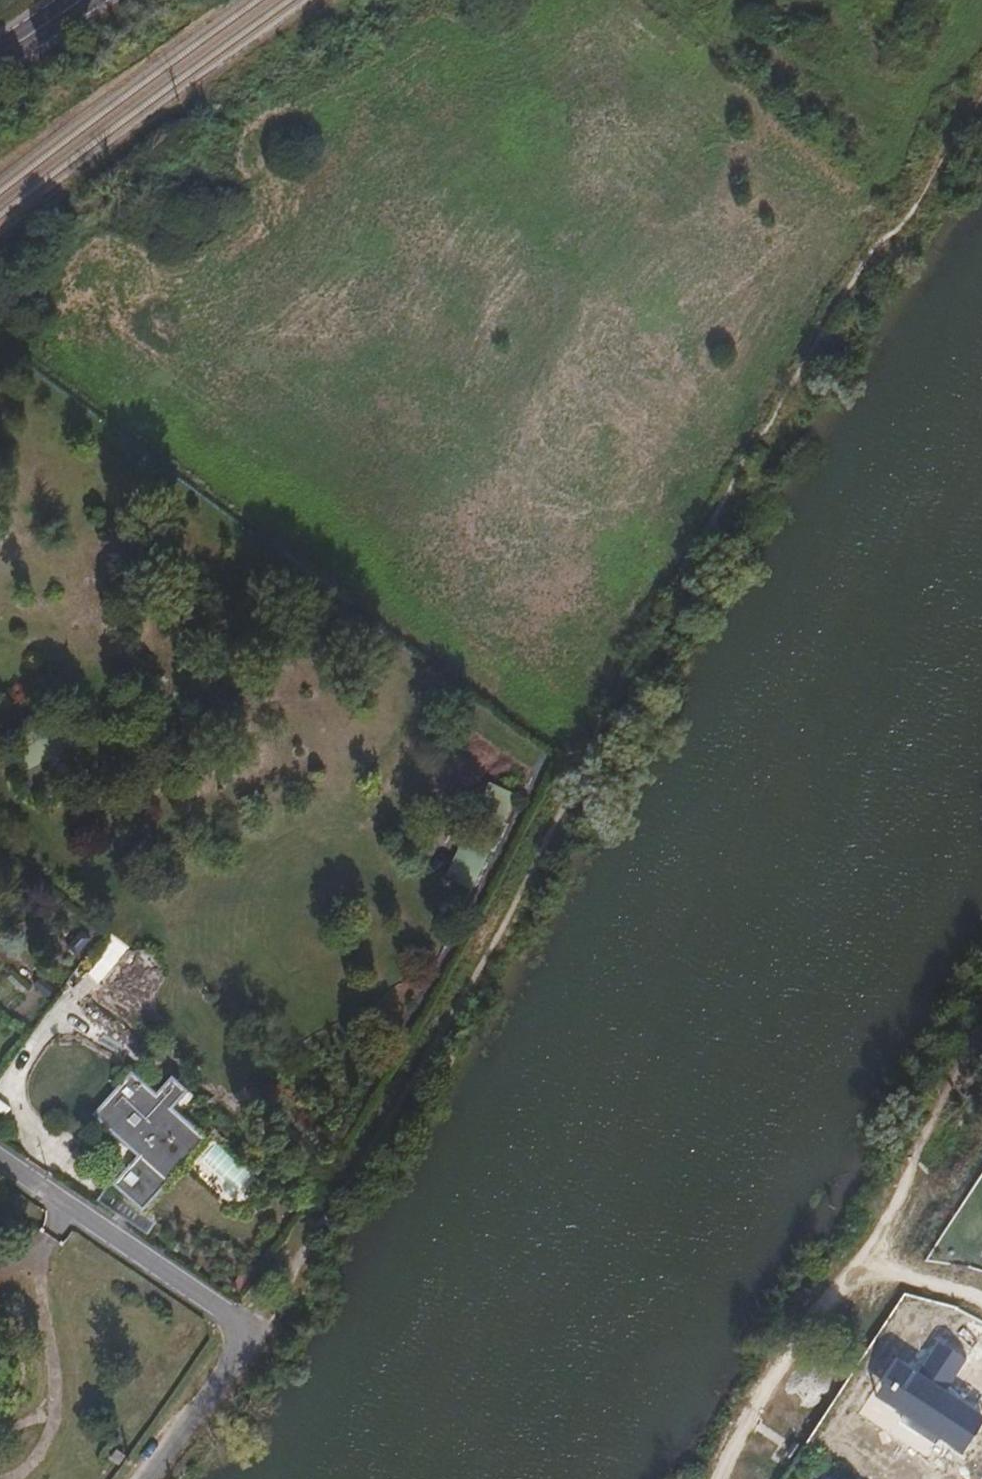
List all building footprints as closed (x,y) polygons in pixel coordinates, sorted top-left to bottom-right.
[(153,1094),(129,1074),(125,1078),(149,1098),(153,1094)] [(141,1209),(187,1154),(180,1147),(191,1135),(164,1111),(179,1093),(164,1081),(153,1094),(149,1098),(125,1078),(89,1120),(111,1138),(116,1132),(140,1153),(134,1159),(112,1185),(139,1209),(141,1209)] [(140,1153),(116,1132),(111,1138),(134,1159),(140,1153)] [(187,1154),(199,1142),(191,1135),(180,1147),(187,1154)] [(876,1395),(904,1414),(940,1438),(963,1453),(981,1424),(981,1413),(947,1390),(968,1358),(940,1340),(919,1371),(900,1359),(876,1395)] [(940,1438),(904,1414),(902,1418),(938,1442),(940,1438)]
